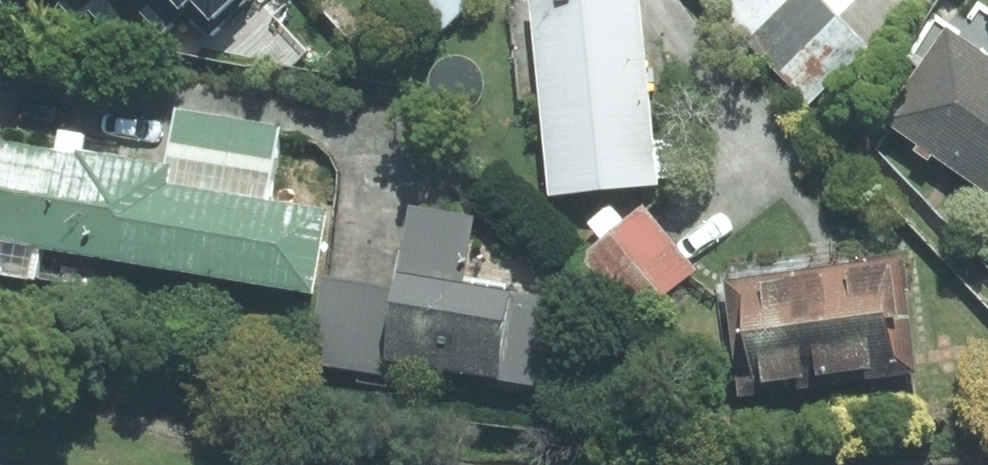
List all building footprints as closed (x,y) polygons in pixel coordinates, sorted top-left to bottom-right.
[(37,24),(57,4),(75,22),(88,10),(107,29),(130,7),(160,37),(185,13),(209,38),(247,0),(14,0),(37,24)] [(478,0),(413,0),(401,12),(432,44),(478,0)] [(547,195),(656,185),(638,0),(529,0),(547,195)] [(819,0),(718,0),(712,7),(808,105),(866,49),(819,0)] [(904,56),(919,66),(882,120),(917,144),(912,150),(927,160),(931,155),(982,189),(987,181),(987,9),(978,3),(959,31),(933,14),(904,56)] [(278,126),(175,108),(165,164),(84,150),(67,250),(311,292),(324,211),(265,201),(278,126)] [(84,150),(0,137),(0,271),(35,277),(40,245),(67,250),(84,150)] [(507,283),(464,275),(475,215),(408,203),(392,292),(323,280),(310,359),(388,372),(390,359),(534,383),(549,296),(506,289),(507,283)] [(642,206),(582,256),(637,320),(696,269),(642,206)] [(901,260),(725,281),(739,394),(915,373),(901,260)]
